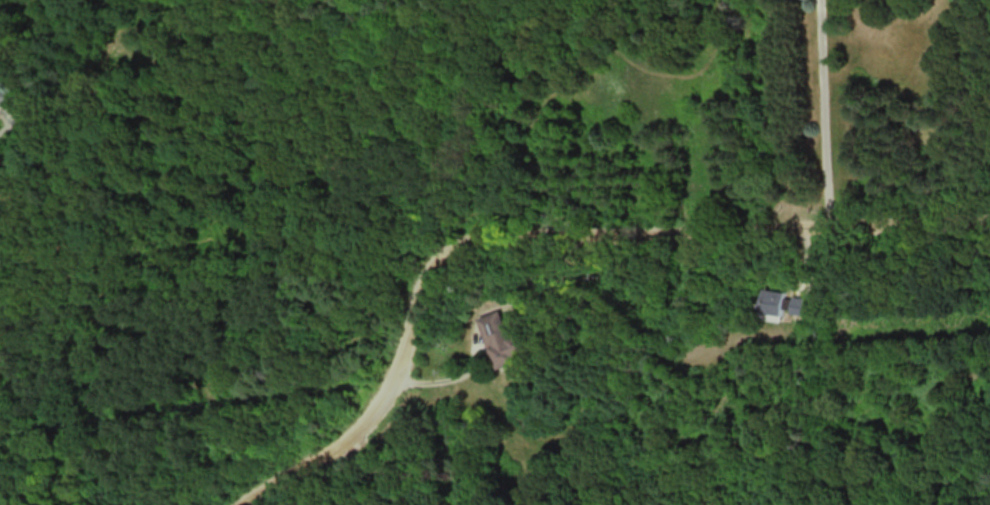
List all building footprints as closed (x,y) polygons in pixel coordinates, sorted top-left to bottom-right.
[(788,291),(766,289),(764,312),(785,315),(788,291)] [(498,364),(518,354),(505,328),(485,338),(498,364)]
